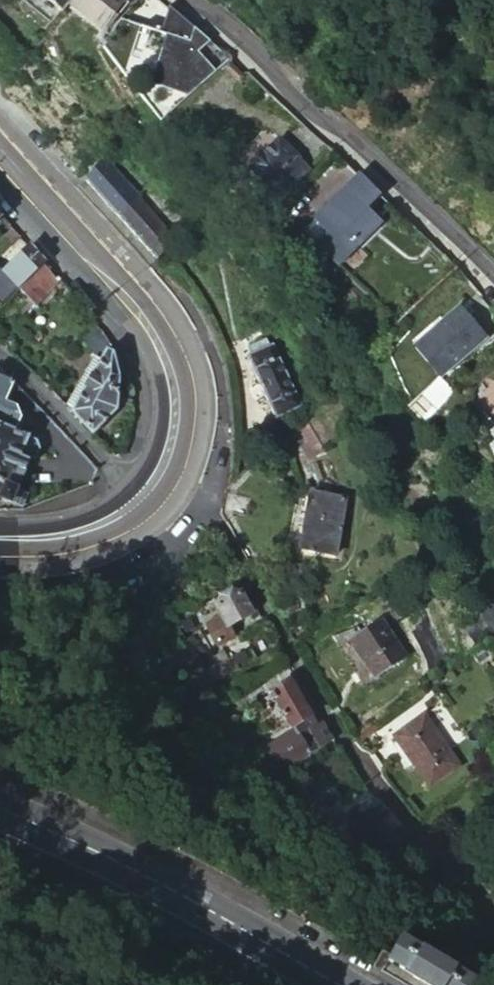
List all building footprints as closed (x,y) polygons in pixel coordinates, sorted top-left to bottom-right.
[(62,11),(65,8),(66,5),(70,0),(49,0),(62,11)] [(120,2),(118,0),(70,0),(66,5),(98,30),(120,2)] [(154,32),(144,43),(147,46),(126,71),(169,108),(171,115),(220,70),(202,54),(212,42),(171,6),(151,29),(154,32)] [(147,46),(144,43),(120,71),(171,115),(169,108),(126,71),(147,46)] [(238,185),(267,212),(268,212),(306,169),(276,142),(238,185)] [(114,213),(133,198),(134,196),(102,158),(91,168),(93,171),(84,179),(94,191),(98,195),(114,213)] [(373,190),(355,173),(299,235),(331,265),(373,220),(358,206),(373,190)] [(180,233),(189,224),(151,178),(143,186),(153,198),(150,201),(180,233)] [(145,248),(154,258),(163,250),(171,242),(133,198),(114,213),(125,226),(136,238),(145,248)] [(12,261),(21,252),(11,243),(3,251),(12,261)] [(0,273),(9,282),(18,290),(44,263),(41,260),(36,254),(28,246),(21,252),(12,261),(0,273)] [(44,263),(18,290),(32,305),(58,279),(44,263)] [(9,282),(0,291),(0,298),(5,303),(18,290),(9,282)] [(482,337),(457,309),(414,347),(439,376),(482,337)] [(82,338),(99,362),(104,352),(109,353),(109,348),(97,330),(96,328),(82,338)] [(244,350),(248,355),(267,345),(265,342),(258,338),(246,343),(244,350)] [(270,345),(267,345),(248,355),(244,357),(272,419),(281,416),(299,408),(270,345)] [(74,418),(89,435),(114,410),(115,380),(113,371),(109,353),(104,352),(99,362),(72,409),(69,413),(74,418)] [(92,359),(66,405),(72,409),(99,362),(92,359)] [(12,383),(0,371),(0,426),(12,431),(18,419),(17,414),(15,410),(13,407),(12,405),(10,403),(4,399),(12,383)] [(283,420),(281,416),(272,419),(275,424),(283,420)] [(321,450),(305,422),(290,431),(306,460),(321,450)] [(35,441),(12,431),(0,426),(0,499),(7,502),(13,489),(26,460),(35,441)] [(35,441),(26,460),(34,458),(38,448),(35,441)] [(316,481),(313,494),(329,496),(331,484),(316,481)] [(13,489),(7,502),(19,507),(25,495),(13,489)] [(220,492),(217,511),(246,516),(249,497),(220,492)] [(344,499),(329,496),(313,494),(309,492),(298,548),(333,556),(344,499)] [(214,605),(222,618),(228,628),(251,615),(238,592),(214,605)] [(228,628),(222,618),(207,628),(217,647),(232,638),(228,628)] [(404,657),(376,620),(348,641),(375,678),(404,657)] [(221,655),(217,647),(207,628),(190,638),(206,664),(221,655)] [(272,652),(270,646),(247,652),(249,659),(272,652)] [(201,668),(204,673),(229,665),(228,660),(201,668)] [(300,687),(294,678),(290,681),(295,690),(300,687)] [(278,773),(332,740),(321,721),(317,724),(312,716),(310,713),(315,711),(310,703),(305,705),(295,690),(290,681),(272,694),(292,725),(289,726),(291,730),(281,736),(263,747),(278,773)] [(272,694),(259,703),(281,736),(291,730),(289,726),(292,725),(272,694)] [(449,760),(421,720),(393,739),(423,781),(449,760)] [(487,976),(476,970),(472,979),(401,938),(389,959),(387,962),(426,984),(482,984),(487,976)] [(381,972),(387,962),(389,959),(380,953),(376,959),(372,967),(381,972)]
